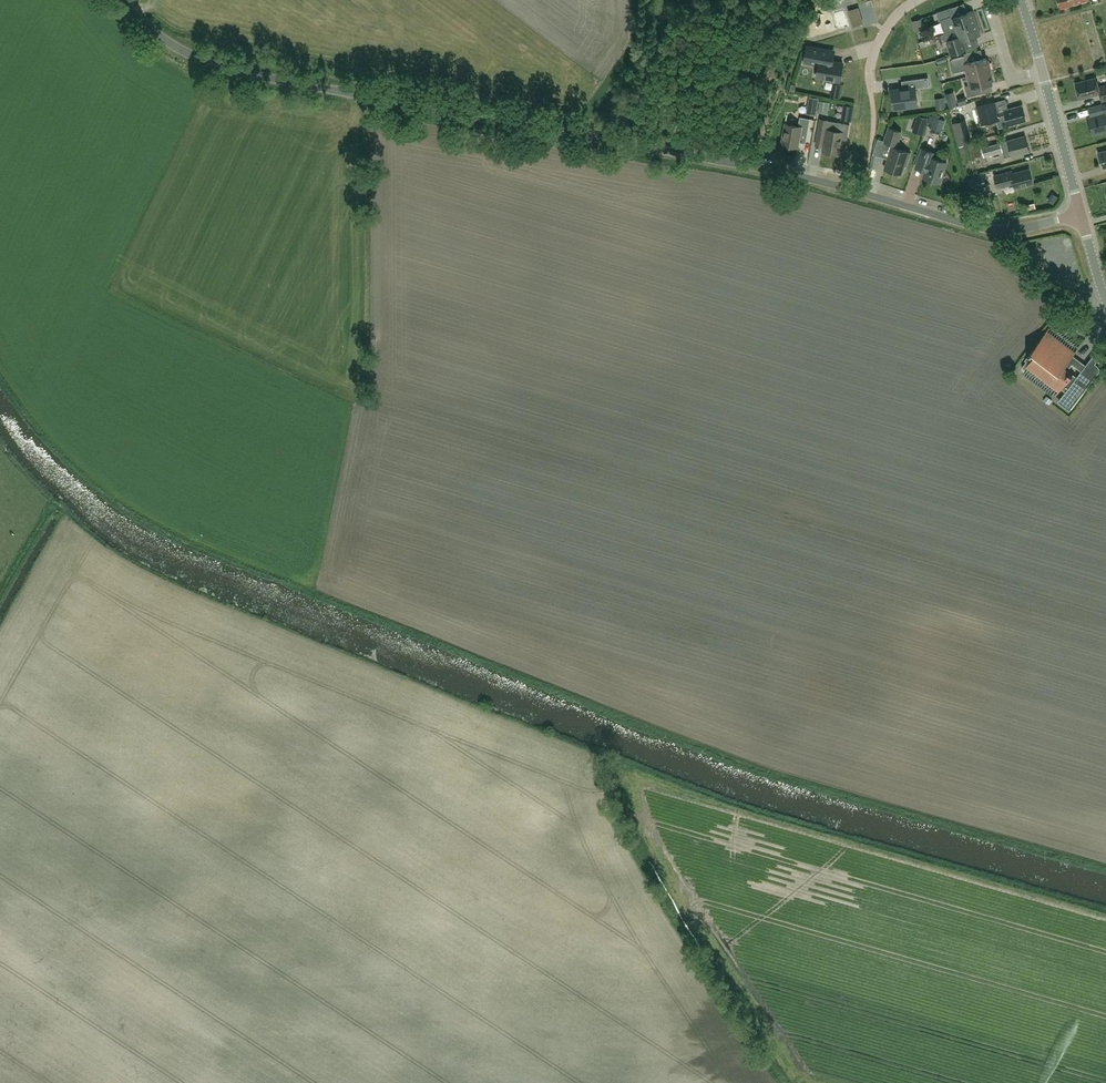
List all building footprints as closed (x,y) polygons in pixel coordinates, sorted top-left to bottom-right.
[(952,7),(937,12),(939,19),(941,19),(946,33),(948,32),(950,31),(956,29),(977,22),(973,10),(967,12),(955,16),(952,7)] [(835,13),(840,29),(854,26),(849,9),(835,13)] [(951,39),(947,40),(949,47),(951,54),(966,49),(963,40),(981,34),(977,22),(956,29),(950,31),(948,32),(951,39)] [(807,46),(804,62),(819,64),(817,76),(840,81),(843,63),(833,61),(834,51),(823,49),(807,46)] [(967,76),(991,70),(989,59),(987,60),(987,57),(967,62),(965,56),(952,59),(955,72),(965,70),(967,76)] [(994,80),(991,70),(967,76),(969,84),(965,85),(968,96),(981,93),(980,86),(993,83),(992,80),(994,80)] [(918,105),(915,88),(929,86),(928,77),(902,81),(903,89),(892,90),(894,108),(918,105)] [(1100,93),(1101,100),(1105,99),(1105,85),(1098,86),(1096,77),(1075,82),(1079,98),(1100,93)] [(808,100),(806,114),(816,115),(818,101),(808,100)] [(1022,105),(1005,109),(1005,110),(998,112),(995,101),(977,107),(982,124),(1000,119),(1000,118),(1006,116),(1009,125),(1026,120),(1022,105)] [(839,115),(841,104),(828,102),(826,113),(832,114),(833,108),(834,108),(833,114),(839,115)] [(1105,113),(1089,118),(1094,134),(1105,130),(1105,118),(1105,113)] [(807,132),(809,118),(799,117),(798,126),(785,123),(781,144),(797,147),(800,131),(807,132)] [(945,121),(934,117),(930,131),(941,135),(945,121)] [(839,154),(841,141),(846,142),(849,124),(827,120),(819,118),(817,132),(825,134),(821,151),(839,154)] [(958,145),(971,141),(965,120),(952,123),(958,145)] [(910,152),(896,147),(901,131),(889,127),(884,141),(892,144),(885,168),(902,174),(905,162),(907,162),(910,152)] [(1012,155),(1029,151),(1025,136),(989,145),(988,141),(981,143),(984,156),(1003,151),(1005,157),(1012,155)] [(940,183),(947,162),(933,157),(935,152),(922,148),(917,163),(924,166),(926,169),(923,177),(940,183)] [(1032,182),(1029,169),(1011,173),(1011,171),(994,176),(997,187),(1013,183),(1014,187),(1032,182)] [(986,185),(983,174),(968,178),(971,189),(986,185)] [(973,203),(975,197),(965,194),(963,200),(973,203)] [(1048,328),(1025,357),(1026,358),(1028,357),(1031,359),(1023,369),(1024,369),(1026,366),(1058,389),(1056,392),(1056,393),(1060,388),(1064,391),(1062,394),(1058,399),(1070,408),(1074,403),(1098,373),(1099,370),(1099,368),(1097,366),(1095,364),(1094,363),(1089,368),(1085,365),(1072,355),(1077,350),(1076,349),(1074,352),(1047,331),(1049,328),(1048,328)]
